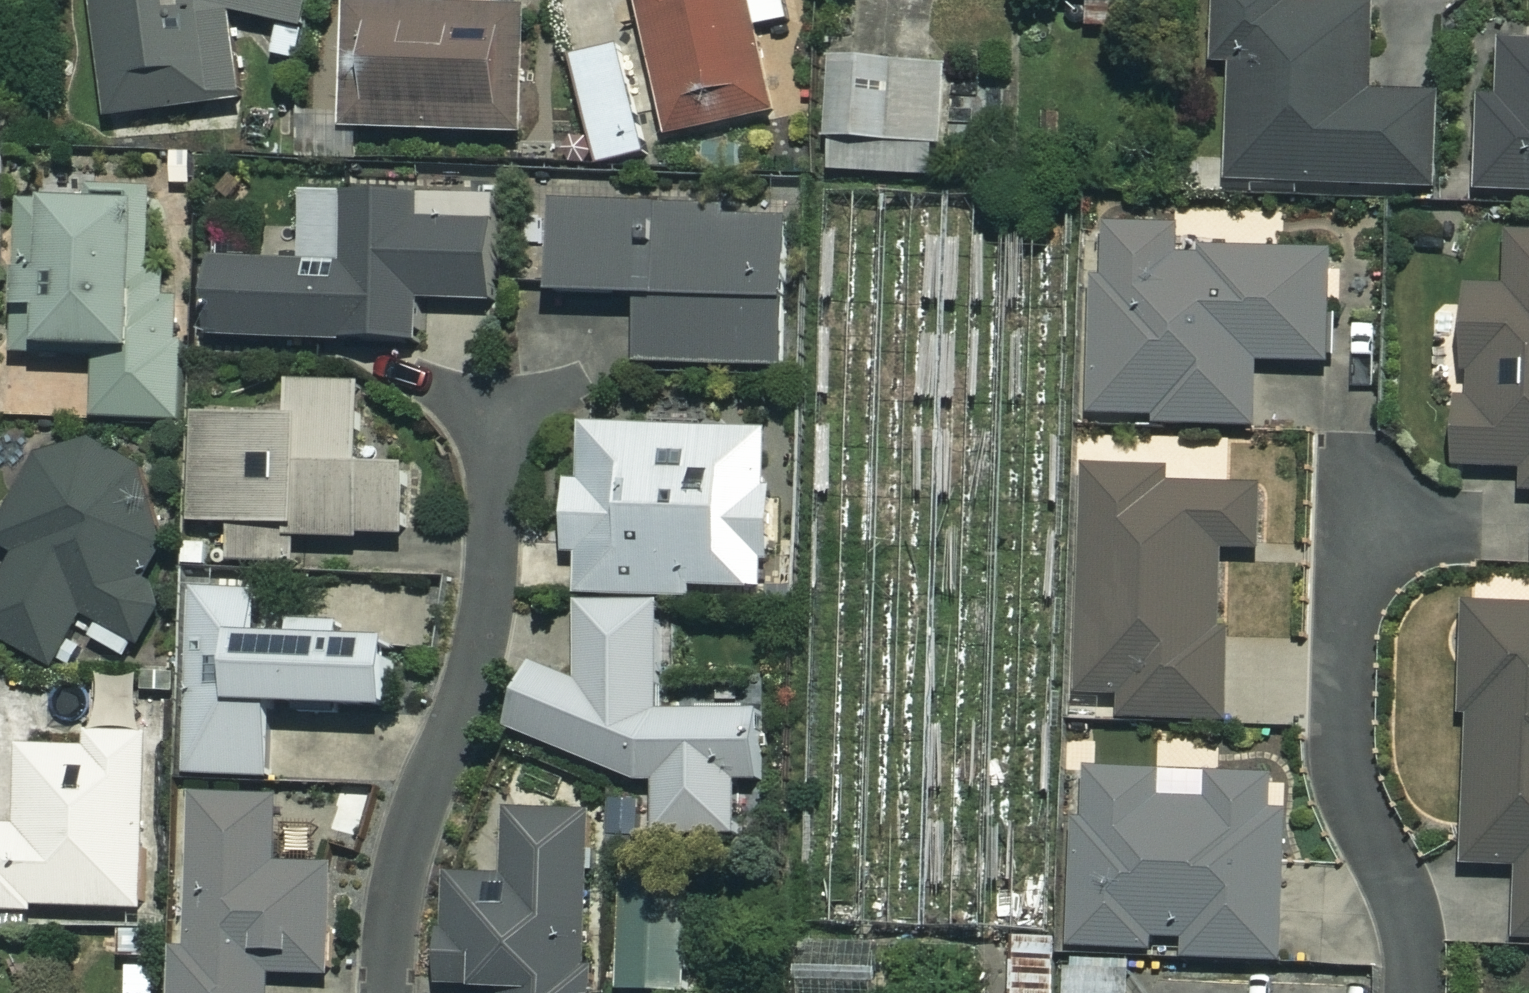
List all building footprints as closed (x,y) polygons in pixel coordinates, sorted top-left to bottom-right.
[(102,119),(235,109),(229,24),(309,18),(308,0),(93,0),(102,119)] [(663,140),(769,118),(751,30),(745,0),(634,0),(663,140)] [(751,30),(793,22),(789,0),(745,0),(751,30)] [(1215,68),(1229,69),(1228,189),(1434,190),(1434,99),(1367,98),(1368,8),(1295,7),(1295,0),(1215,0),(1215,68)] [(946,3),(831,1),(828,175),(944,177),(946,3)] [(524,138),(527,12),(344,9),(341,134),(524,138)] [(653,155),(631,47),(574,58),(596,167),(653,155)] [(1497,48),(1496,99),(1480,98),(1478,196),(1528,197),(1528,48),(1497,48)] [(487,199),(302,197),(301,268),(210,267),(209,343),(415,345),(416,304),(486,305),(487,199)] [(144,212),(18,210),(16,353),(96,354),(95,422),(180,423),(183,278),(143,277),(144,212)] [(785,222),(553,210),(548,298),(639,302),(636,365),(777,372),(785,222)] [(1174,229),(1096,226),(1090,421),(1257,425),(1259,363),(1324,365),(1328,258),(1173,254),(1174,229)] [(1509,236),(1508,292),(1465,292),(1464,471),(1528,471),(1528,236),(1509,236)] [(360,386),(286,388),(287,417),(192,420),(194,528),(229,527),(230,565),(298,564),(298,542),(414,539),(413,467),(362,468),(360,386)] [(576,604),(657,603),(657,596),(769,595),(767,429),(581,431),(581,484),(563,484),(564,556),(575,556),(576,604)] [(57,677),(86,621),(143,652),(169,604),(146,591),(186,516),(42,440),(0,518),(0,551),(5,554),(0,564),(0,647),(57,677)] [(1165,474),(1078,475),(1080,698),(1115,698),(1116,724),(1221,723),(1219,552),(1257,552),(1257,491),(1165,492),(1165,474)] [(258,596),(193,595),(189,779),(271,780),(273,712),(388,714),(390,627),(290,625),(290,646),(257,646),(258,596)] [(657,603),(576,604),(577,688),(529,669),(504,732),(655,791),(655,842),(731,842),(732,783),(760,783),(760,712),(659,713),(657,603)] [(1465,611),(1463,868),(1514,869),(1513,946),(1528,946),(1528,612),(1465,611)] [(85,739),(85,750),(18,749),(18,829),(0,829),(0,910),(145,911),(145,739),(85,739)] [(1164,776),(1075,775),(1073,950),(1181,951),(1181,962),(1286,963),(1288,780),(1207,779),(1207,806),(1163,806),(1164,776)] [(190,798),(184,955),(173,954),(172,992),(267,992),(267,976),(329,979),(333,870),(274,868),(276,802),(190,798)] [(503,816),(502,881),(442,880),(441,992),(498,992),(585,992),(587,817),(503,816)] [(623,879),(617,992),(618,992),(688,992),(693,882),(623,879)] [(1007,938),(1007,992),(1054,992),(1054,939),(1007,938)] [(797,942),(797,992),(879,992),(880,943),(797,942)] [(1068,964),(1067,992),(1144,992),(1146,969),(1068,964)]
